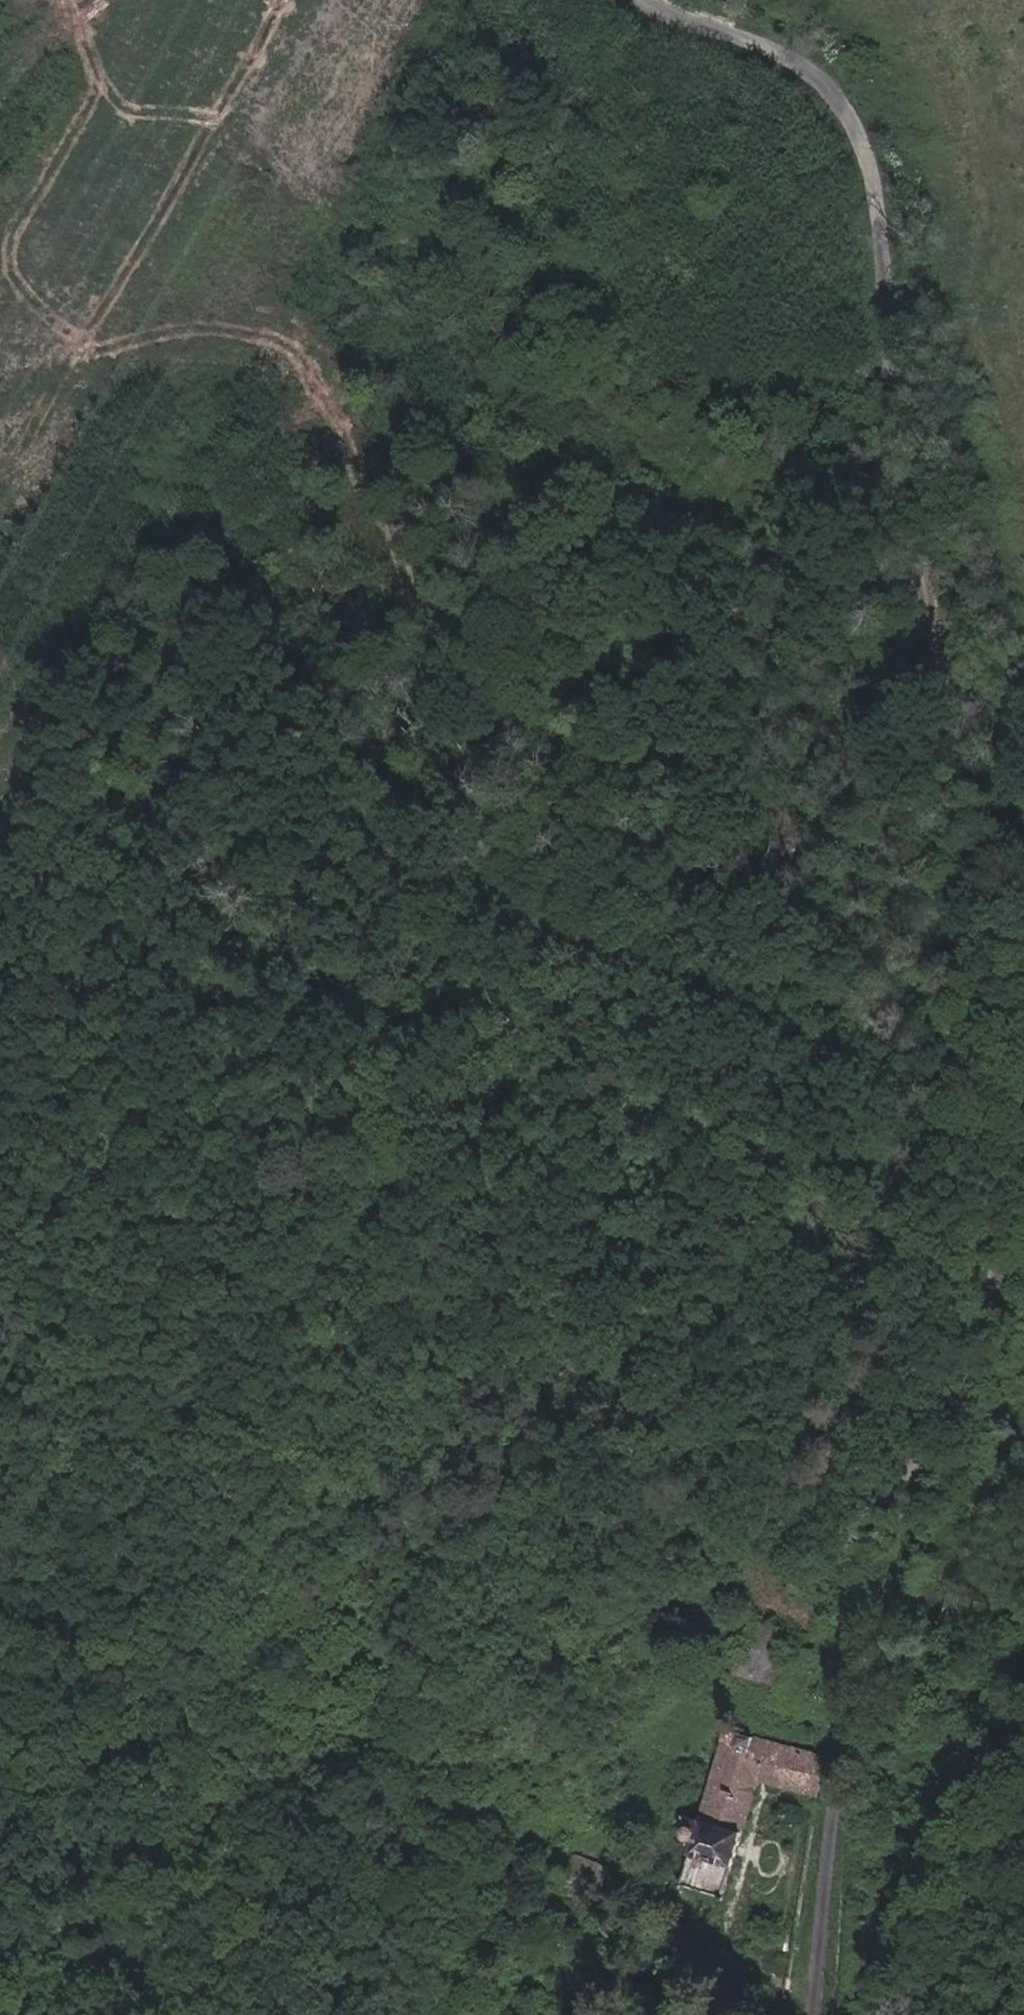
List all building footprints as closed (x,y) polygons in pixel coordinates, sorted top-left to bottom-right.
[(789,1637),(755,1628),(747,1659),(735,1656),(731,1672),(777,1684),(789,1637)] [(692,1842),(696,1843),(687,1883),(731,1893),(757,1780),(818,1794),(827,1753),(721,1729),(701,1815),(681,1811),(678,1825),(690,1828),(689,1831),(689,1835),(690,1840),(692,1842)] [(578,1854),(563,1897),(589,1907),(605,1863),(578,1854)] [(857,2004),(853,2014),(884,2014),(885,2011),(857,2004)]
